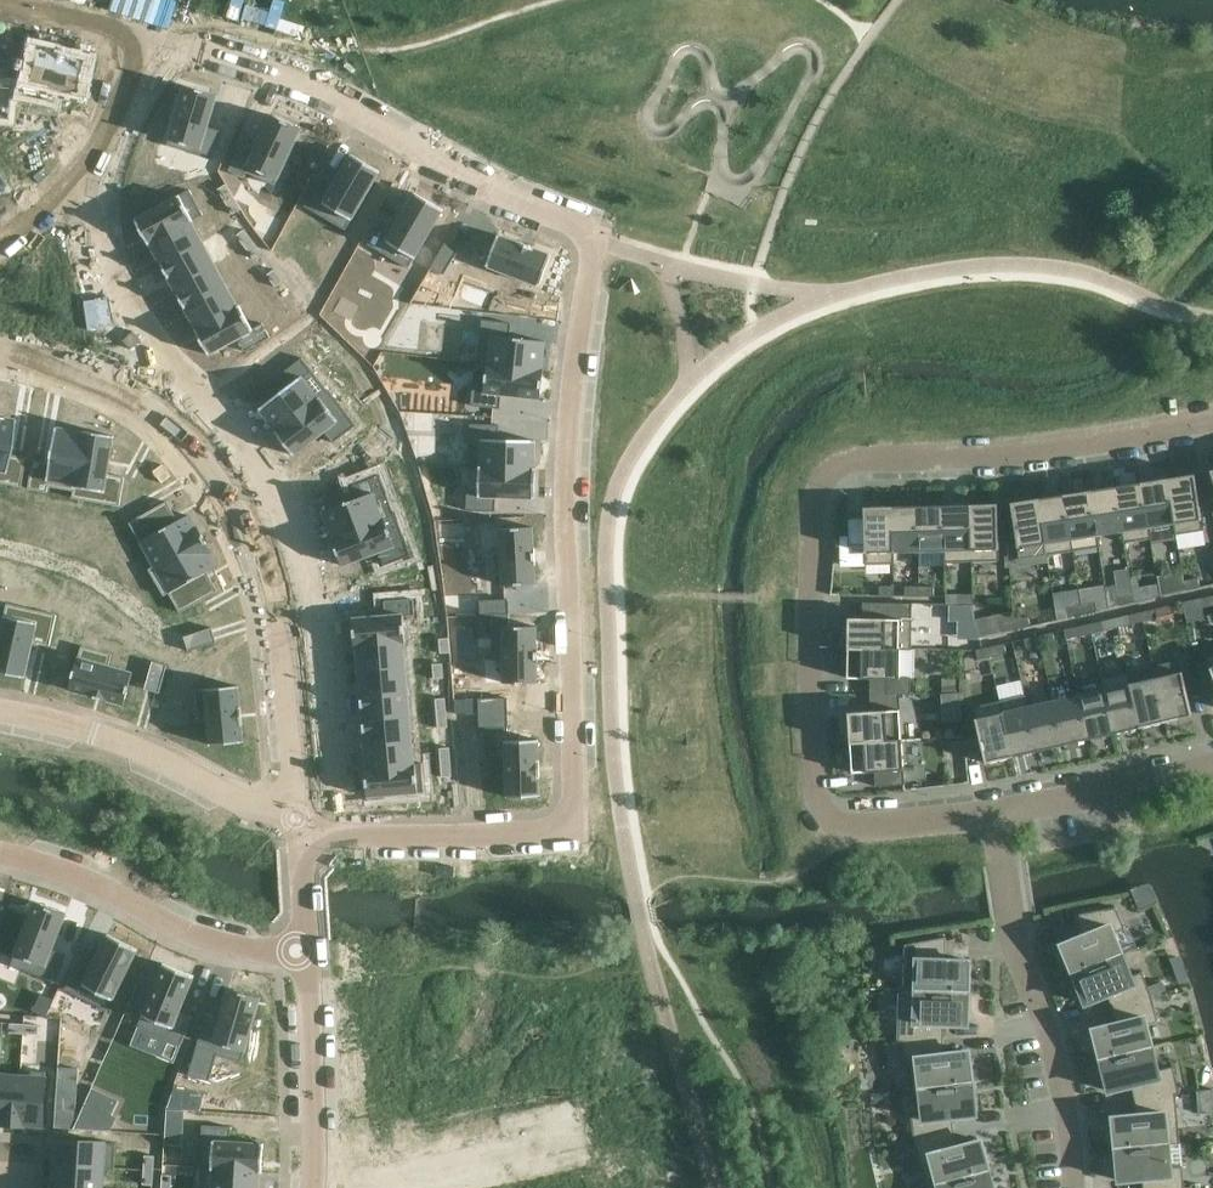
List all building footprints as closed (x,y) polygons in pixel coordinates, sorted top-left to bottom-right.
[(31,49),(24,82),(80,93),(87,60),(70,57),(70,56),(52,52),(52,53),(31,49)] [(9,93),(12,64),(0,63),(0,92),(9,93)] [(185,86),(168,146),(213,159),(221,132),(208,128),(217,96),(185,86)] [(242,145),(229,170),(244,177),(246,172),(275,185),(301,129),(271,115),(255,150),(242,145)] [(320,181),(305,206),(346,230),(380,171),(351,155),(332,188),(320,181)] [(226,184),(218,189),(225,202),(234,197),(226,184)] [(189,190),(135,220),(147,242),(202,212),(189,190)] [(383,219),(368,245),(409,269),(443,210),(415,193),(395,226),(383,219)] [(234,197),(225,202),(233,214),(241,209),(234,197)] [(202,212),(147,242),(149,245),(150,244),(161,264),(203,241),(192,221),(203,215),(202,212)] [(244,230),(236,236),(245,247),(253,241),(244,230)] [(539,286),(551,255),(534,248),(517,241),(517,242),(498,235),(487,266),(539,286)] [(203,241),(161,264),(173,287),(215,264),(203,241)] [(253,241),(245,247),(254,259),(262,253),(253,241)] [(446,243),(431,267),(443,275),(458,250),(446,243)] [(215,264),(173,287),(186,309),(227,286),(215,264)] [(275,269),(267,275),(275,287),(283,281),(275,269)] [(227,286),(186,309),(196,329),(195,330),(197,332),(241,308),(239,305),(238,306),(227,286)] [(241,308),(197,332),(209,355),(238,339),(245,351),(270,338),(262,323),(252,329),(241,308)] [(476,362),(476,363),(544,370),(544,369),(542,369),(545,342),(509,338),(511,323),(482,320),(477,362),(476,362)] [(288,387),(260,409),(277,431),(275,432),(276,433),(330,391),(329,390),(328,391),(302,358),(279,376),(288,387)] [(476,363),(471,405),(500,409),(501,395),(540,399),(544,370),(476,363)] [(330,391),(276,433),(294,456),(325,432),(333,443),(356,425),(330,391)] [(18,487),(24,458),(7,455),(13,420),(0,418),(0,484),(18,487)] [(470,424),(469,467),(536,469),(536,468),(534,468),(535,440),(499,439),(499,425),(470,424)] [(33,460),(28,489),(48,492),(48,486),(74,491),(75,491),(85,431),(84,431),(84,432),(56,428),(50,463),(33,460)] [(74,491),(73,498),(74,498),(120,506),(124,477),(107,473),(114,436),(85,431),(75,491),(74,491)] [(467,494),(467,510),(495,512),(496,498),(535,498),(536,469),(469,467),(469,468),(479,469),(479,495),(467,494)] [(1203,531),(1194,474),(1167,478),(1174,523),(1173,523),(1175,535),(1203,531)] [(357,499),(323,511),(333,537),(331,537),(332,539),(396,515),(395,514),(394,514),(379,475),(352,485),(357,499)] [(1174,523),(1167,478),(1141,482),(1148,527),(1150,527),(1173,523),(1174,523)] [(1148,527),(1141,482),(1115,486),(1122,531),(1121,531),(1123,543),(1151,539),(1150,527),(1148,527)] [(1122,531),(1115,486),(1090,490),(1097,535),(1098,535),(1121,531),(1122,531)] [(1097,535),(1090,490),(1064,494),(1072,551),(1099,547),(1098,535),(1097,535)] [(1072,551),(1064,494),(1038,498),(1045,543),(1043,544),(1045,555),(1072,551)] [(1045,543),(1038,498),(1011,503),(1018,548),(1043,544),(1045,543)] [(167,501),(130,523),(154,566),(149,569),(150,570),(204,539),(197,527),(195,528),(188,515),(177,521),(167,501)] [(971,561),(970,504),(944,505),(945,550),(944,551),(944,562),(971,561)] [(999,561),(997,504),(970,504),(971,561),(999,561)] [(945,550),(944,505),(917,506),(919,551),(944,551),(945,550)] [(919,551),(917,506),(891,507),(892,552),(894,552),(919,551)] [(864,507),(847,508),(848,536),(865,535),(865,540),(865,555),(865,564),(894,564),(894,552),(892,552),(891,507),(864,507)] [(396,515),(332,539),(342,566),(379,552),(384,565),(411,555),(396,515)] [(535,566),(535,547),(534,547),(533,527),(500,529),(503,585),(536,584),(535,566)] [(204,539),(150,570),(164,596),(169,593),(180,612),(218,591),(206,572),(217,566),(209,553),(211,552),(204,539)] [(1200,587),(1198,578),(1183,581),(1185,591),(1200,587)] [(1185,591),(1183,581),(1169,584),(1171,594),(1185,591)] [(1157,584),(1131,588),(1132,593),(1134,602),(1148,599),(1160,596),(1157,584)] [(894,596),(894,586),(879,586),(879,596),(894,596)] [(920,596),(920,587),(905,586),(905,596),(920,596)] [(934,597),(934,587),(920,587),(920,596),(934,597)] [(1134,602),(1132,593),(1118,596),(1120,606),(1134,602)] [(972,604),(973,594),(958,594),(958,604),(972,604)] [(386,616),(353,618),(355,644),(405,640),(404,616),(415,615),(413,599),(384,601),(386,616)] [(1212,610),(1212,599),(1199,603),(1201,612),(1212,610)] [(509,600),(480,601),(480,615),(510,614),(509,600)] [(1097,611),(1095,601),(1081,604),(1083,614),(1097,611)] [(911,650),(912,603),(863,603),(862,618),(848,618),(848,648),(900,649),(900,650),(911,650)] [(0,636),(0,672),(25,677),(34,641),(50,645),(57,615),(7,604),(0,636)] [(1083,614),(1081,604),(1067,608),(1069,617),(1083,614)] [(1171,605),(1155,609),(1157,618),(1173,615),(1171,605)] [(1143,622),(1157,618),(1155,609),(1140,612),(1143,622)] [(1128,625),(1143,622),(1140,612),(1126,615),(1128,625)] [(1128,625),(1126,615),(1115,618),(1117,628),(1128,625)] [(1030,626),(1028,616),(1014,620),(1016,629),(1030,626)] [(1117,628),(1115,618),(1104,620),(1106,630),(1117,628)] [(1016,629),(1014,620),(999,623),(1002,633),(1016,629)] [(1092,634),(1106,630),(1104,620),(1089,624),(1092,634)] [(1077,637),(1092,634),(1089,624),(1075,627),(1077,637)] [(536,626),(491,627),(492,659),(504,659),(504,683),(537,683),(537,664),(537,646),(536,626)] [(1066,639),(1077,637),(1075,627),(1064,630),(1066,639)] [(212,628),(184,636),(189,651),(216,642),(212,628)] [(1040,645),(1055,642),(1052,632),(1038,636),(1040,645)] [(1026,649),(1040,645),(1038,636),(1024,639),(1026,649)] [(449,638),(439,639),(440,654),(450,653),(449,638)] [(405,640),(355,644),(355,647),(357,647),(358,669),(406,665),(404,643),(405,642),(405,640)] [(992,656),(1006,653),(1004,643),(990,647),(992,656)] [(82,646),(70,689),(90,695),(90,696),(107,701),(107,700),(123,704),(133,673),(109,666),(112,654),(82,646)] [(978,660),(992,656),(990,647),(976,650),(978,660)] [(899,677),(900,650),(900,649),(848,648),(847,678),(870,678),(870,695),(899,694),(911,694),(911,677),(899,677)] [(1179,660),(1153,667),(1165,721),(1192,715),(1179,660)] [(145,689),(159,693),(167,665),(153,661),(145,689)] [(443,664),(433,665),(434,679),(444,678),(443,664)] [(406,665),(358,669),(361,695),(408,691),(406,665)] [(1153,667),(1128,672),(1131,683),(1130,684),(1140,727),(1165,721),(1153,667)] [(1128,672),(1101,678),(1103,690),(1104,689),(1114,733),(1140,727),(1130,684),(1131,683),(1128,672)] [(942,690),(956,690),(956,678),(942,678),(942,690)] [(1101,678),(1076,684),(1079,695),(1089,739),(1114,733),(1104,689),(1103,690),(1101,678)] [(239,686),(194,690),(196,721),(208,720),(210,745),(244,742),(242,725),(241,707),(240,707),(239,686)] [(408,691),(361,695),(363,720),(410,716),(408,691)] [(899,694),(870,695),(871,711),(848,712),(850,742),(902,739),(899,694)] [(1025,695),(1000,701),(1003,712),(1002,713),(1012,757),(1038,751),(1027,707),(1025,695)] [(1079,695),(1053,701),(1063,745),(1089,739),(1079,695)] [(507,698),(479,699),(479,713),(508,712),(507,698)] [(445,699),(436,700),(437,714),(447,713),(445,699)] [(1000,701),(973,707),(980,738),(983,753),(985,763),(1012,757),(1002,713),(1003,712),(1000,701)] [(1053,701),(1027,707),(1038,751),(1063,745),(1053,701)] [(508,712),(479,713),(480,728),(509,727),(508,712)] [(437,714),(438,728),(448,728),(447,713),(437,714)] [(410,716),(363,720),(365,746),(413,742),(410,716)] [(980,738),(965,742),(966,752),(967,757),(983,753),(980,738)] [(538,739),(505,741),(507,797),(540,796),(539,778),(540,778),(539,760),(538,760),(538,739)] [(905,785),(902,739),(850,742),(852,772),(875,771),(875,786),(905,785)] [(413,742),(365,746),(367,768),(365,768),(365,771),(421,766),(421,763),(414,764),(413,742)] [(450,748),(440,749),(441,763),(451,763),(450,748)] [(451,763),(441,763),(442,778),(452,777),(451,763)] [(421,766),(365,771),(368,797),(424,792),(421,766)] [(35,902),(11,965),(55,982),(65,955),(53,950),(66,913),(35,902)] [(1073,974),(1122,954),(1113,933),(1124,928),(1116,908),(1116,907),(1075,915),(1083,935),(1061,944),(1073,974)] [(78,963),(65,989),(107,1010),(138,949),(108,934),(91,969),(78,963)] [(899,990),(968,992),(969,960),(945,960),(946,938),(946,937),(905,945),(904,990),(899,990)] [(1122,954),(1073,974),(1085,1004),(1107,995),(1112,1008),(1152,996),(1142,972),(1130,976),(1122,954)] [(163,962),(138,1027),(182,1044),(193,1018),(179,1012),(194,976),(163,962)] [(205,1019),(188,1075),(209,1081),(217,1055),(241,1062),(260,997),(229,988),(218,1023),(205,1019)] [(898,1040),(943,1039),(943,1024),(967,1025),(968,992),(899,990),(898,1040)] [(1101,1060),(1152,1047),(1146,1025),(1158,1022),(1152,996),(1112,1008),(1116,1023),(1093,1029),(1101,1060)] [(10,1023),(9,1033),(24,1034),(24,1024),(10,1023)] [(24,1024),(24,1034),(38,1035),(39,1025),(24,1024)] [(920,1089),(972,1082),(968,1051),(945,1053),(943,1039),(898,1040),(898,1042),(902,1041),(905,1067),(917,1065),(920,1089)] [(1135,1099),(1179,1092),(1173,1066),(1157,1070),(1152,1047),(1101,1060),(1108,1091),(1131,1086),(1135,1099)] [(18,1125),(21,1070),(20,1070),(20,1076),(0,1075),(0,1124),(18,1125)] [(21,1070),(18,1125),(19,1125),(19,1124),(42,1125),(46,1072),(21,1070)] [(913,1139),(954,1132),(952,1117),(975,1114),(972,1082),(920,1089),(923,1112),(910,1113),(913,1139)] [(1116,1149),(1180,1143),(1175,1094),(1179,1093),(1179,1092),(1135,1099),(1136,1115),(1113,1117),(1116,1149)] [(118,1117),(113,1115),(85,1103),(74,1128),(111,1131),(118,1117)] [(202,1125),(200,1167),(261,1171),(263,1143),(230,1141),(231,1127),(202,1125)] [(926,1187),(989,1171),(980,1140),(958,1146),(954,1132),(913,1139),(926,1187)] [(56,1140),(55,1164),(115,1168),(116,1143),(105,1143),(56,1140)] [(1116,1149),(1119,1181),(1142,1179),(1143,1187),(1184,1187),(1182,1166),(1170,1167),(1168,1145),(1180,1144),(1180,1143),(1116,1149)] [(144,1170),(153,1170),(154,1156),(145,1155),(144,1170)] [(52,1187),(59,1187),(102,1187),(103,1169),(115,1170),(115,1168),(55,1164),(54,1186),(52,1186),(52,1187)] [(200,1168),(213,1169),(212,1187),(259,1187),(260,1172),(261,1172),(261,1171),(200,1167),(200,1168)] [(143,1184),(153,1185),(153,1170),(144,1170),(143,1184)] [(989,1171),(926,1187),(993,1187),(989,1171)] [(172,1176),(162,1175),(161,1187),(171,1187),(172,1176)] [(635,1187),(669,1187),(667,1180),(635,1187)]
